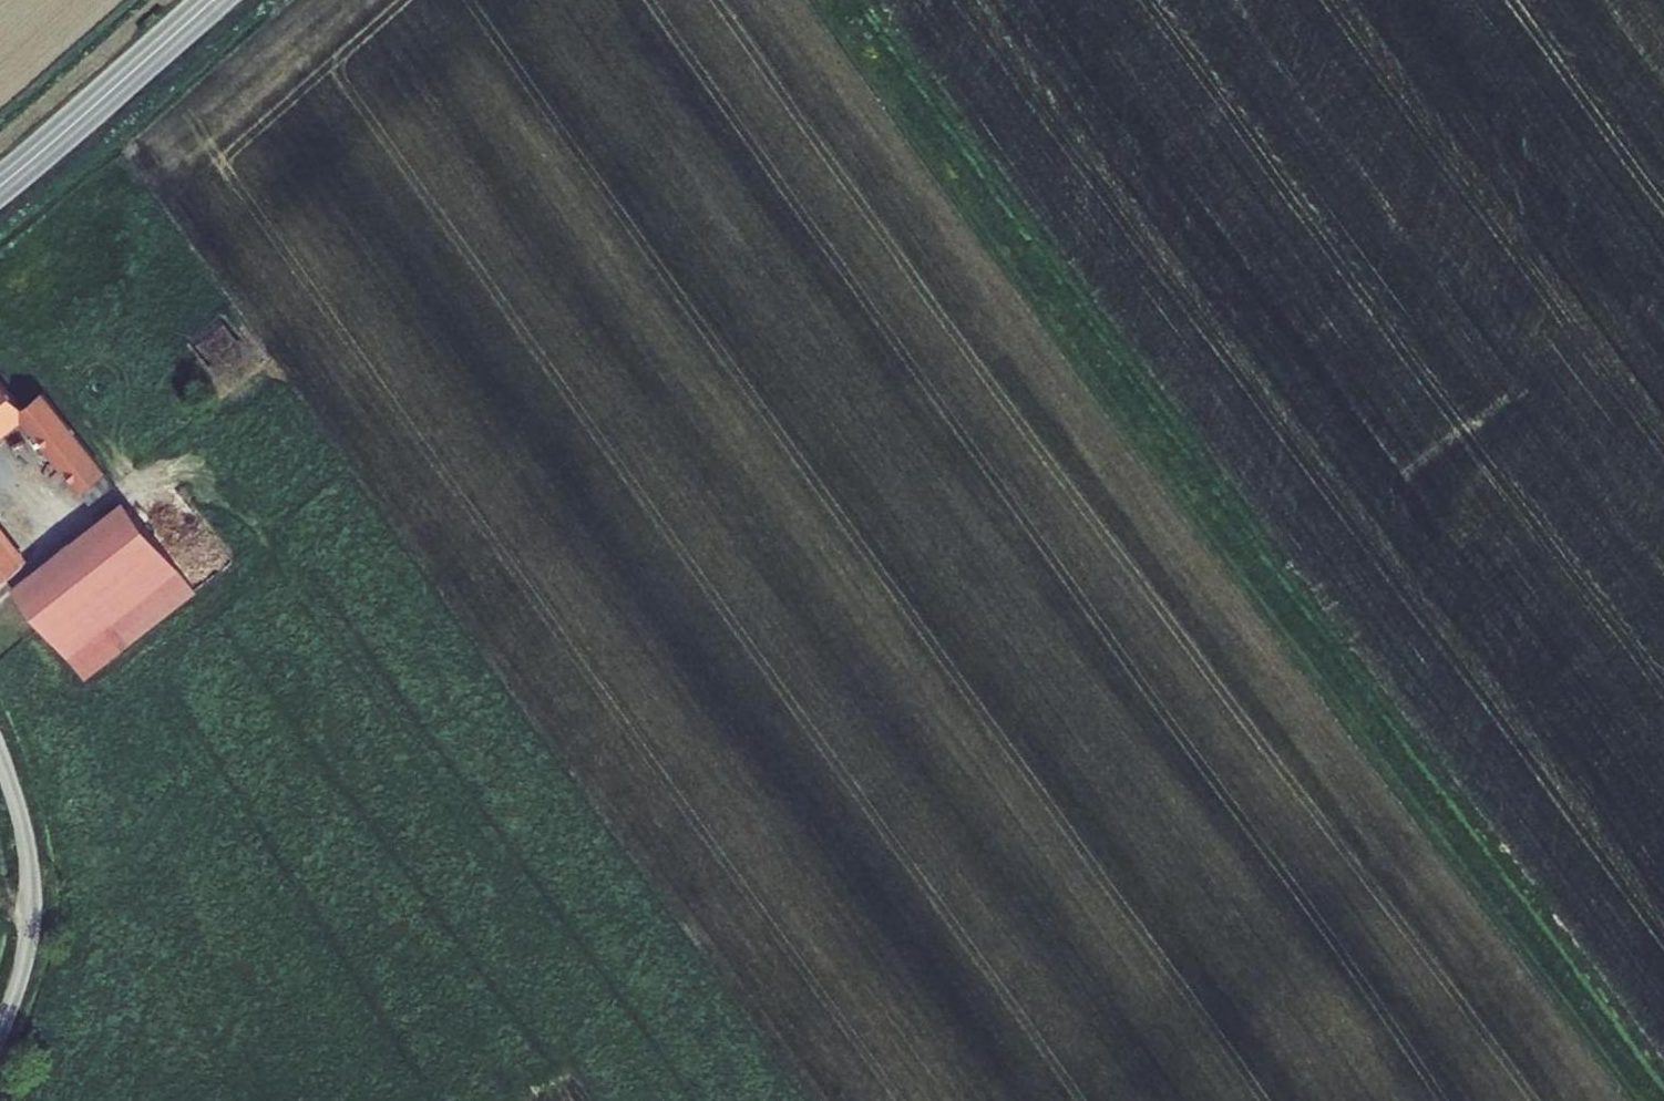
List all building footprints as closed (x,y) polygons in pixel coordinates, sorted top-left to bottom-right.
[(225,313),(186,343),(205,368),(244,338),(225,313)] [(0,380),(0,429),(22,411),(81,486),(78,488),(91,504),(114,486),(103,469),(43,392),(22,408),(0,380)] [(128,506),(18,592),(44,625),(68,656),(178,569),(128,506)] [(5,576),(23,562),(0,532),(0,579),(5,576)] [(178,569),(68,656),(84,677),(195,590),(178,569)]
